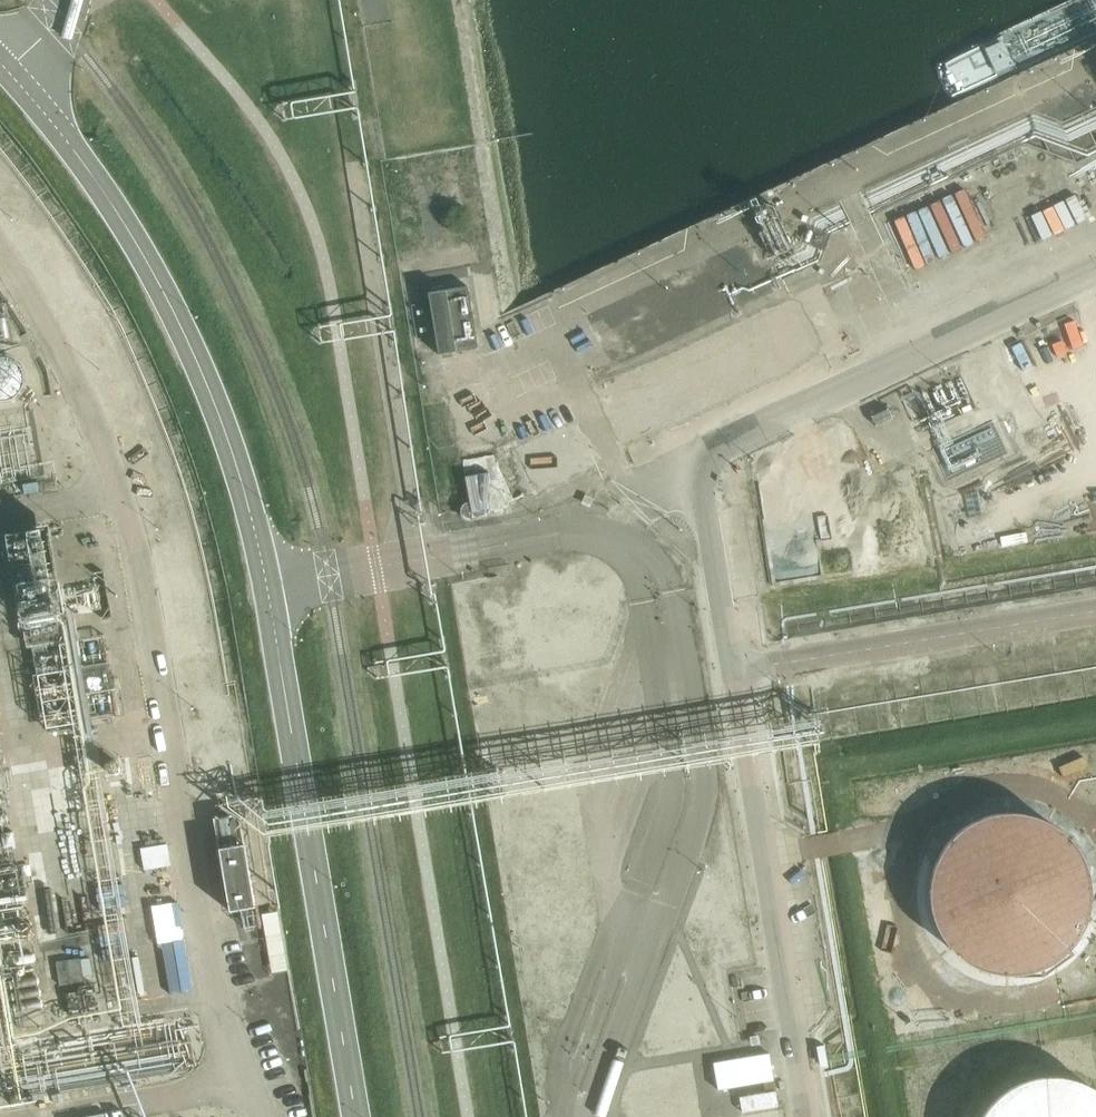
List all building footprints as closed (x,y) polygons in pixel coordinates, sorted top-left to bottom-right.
[(437,355),(477,348),(466,286),(427,293),(437,355)] [(824,291),(596,381),(621,443),(849,353),(824,291)] [(21,375),(20,371),(19,367),(15,361),(9,356),(1,354),(0,354),(0,396),(6,396),(11,394),(13,391),(17,388),(19,384),(21,376),(21,375)] [(468,520),(469,520),(486,517),(487,517),(488,517),(488,515),(489,514),(489,512),(509,509),(508,504),(565,478),(584,468),(577,454),(583,451),(579,441),(573,444),(567,429),(495,464),(483,393),(451,398),(469,504),(466,505),(464,507),(463,508),(462,509),(462,510),(461,511),(461,512),(461,513),(461,515),(462,516),(463,517),(464,518),(465,519),(466,519),(468,520)] [(941,942),(972,967),(1023,974),(1059,960),(1085,931),(1095,886),(1082,842),(1056,816),(1018,803),(978,809),(947,829),(927,862),(924,902),(941,942)] [(247,881),(251,907),(279,902),(264,810),(223,817),(234,883),(247,881)] [(165,906),(175,984),(189,982),(179,904),(165,906)] [(770,1051),(715,1060),(719,1089),(763,1081),(766,1091),(741,1095),(744,1113),(780,1107),(770,1051)] [(1060,1071),(1020,1076),(989,1097),(977,1116),(1095,1116),(1095,1083),(1060,1071)]
